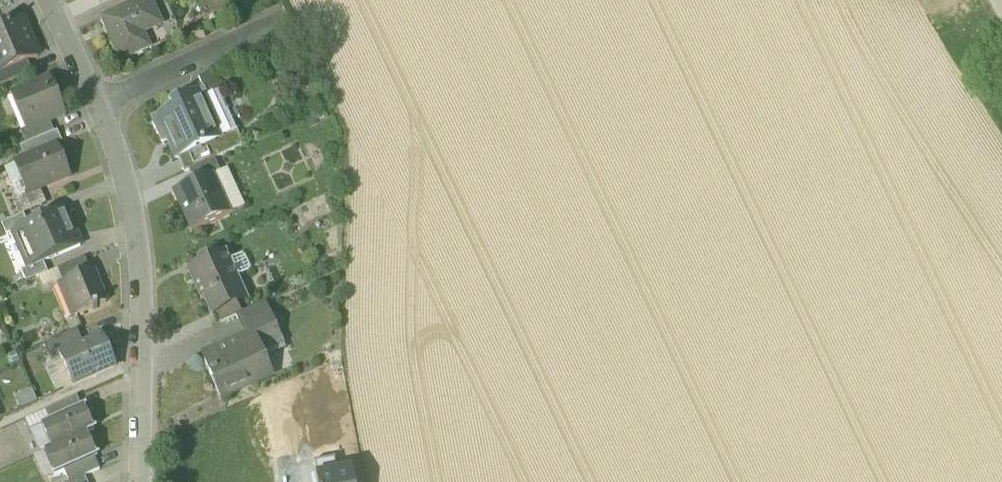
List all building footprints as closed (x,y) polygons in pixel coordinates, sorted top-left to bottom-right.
[(121,62),(150,49),(141,30),(160,21),(150,0),(142,0),(130,6),(101,19),(121,62)] [(28,63),(40,58),(25,21),(0,31),(0,75),(28,63)] [(33,73),(28,63),(0,75),(0,87),(33,73)] [(204,91),(207,98),(219,93),(211,74),(199,80),(204,91)] [(30,128),(31,130),(49,122),(66,115),(51,79),(16,94),(30,128)] [(219,141),(219,140),(201,101),(207,98),(204,91),(170,106),(172,110),(151,120),(162,144),(169,141),(177,160),(219,141)] [(219,93),(207,98),(201,101),(219,140),(237,131),(219,93)] [(20,132),(26,146),(54,134),(49,122),(31,130),(30,128),(20,132)] [(184,174),(189,172),(214,161),(244,147),(237,131),(219,140),(219,141),(177,160),(184,174)] [(56,133),(54,134),(26,146),(19,149),(24,160),(55,147),(61,144),(56,133)] [(13,165),(27,198),(40,192),(69,180),(55,147),(24,160),(13,165)] [(220,174),(214,161),(189,172),(195,184),(211,176),(212,177),(220,174)] [(227,170),(220,174),(212,177),(230,216),(244,209),(227,170)] [(174,194),(192,233),(230,216),(212,177),(211,176),(195,184),(174,194)] [(46,206),(40,192),(27,198),(14,203),(20,218),(24,216),(46,206)] [(28,267),(29,269),(44,263),(80,247),(65,212),(29,227),(14,233),(28,267)] [(2,225),(7,236),(14,233),(29,227),(24,216),(20,218),(2,225)] [(246,298),(237,279),(230,263),(225,253),(202,264),(204,270),(191,276),(203,301),(206,300),(212,314),(238,302),(246,298)] [(242,257),(230,263),(237,279),(249,273),(251,269),(245,258),(242,257)] [(65,268),(72,282),(92,274),(86,259),(65,268)] [(22,270),(28,284),(44,277),(49,274),(44,263),(29,269),(28,267),(22,270)] [(65,268),(59,270),(65,285),(72,282),(65,268)] [(44,277),(50,291),(65,285),(59,270),(49,274),(44,277)] [(65,285),(79,318),(109,305),(95,272),(92,274),(72,282),(65,285)] [(218,326),(237,317),(243,314),(238,302),(212,314),(218,326)] [(267,304),(243,314),(237,317),(247,340),(254,337),(257,343),(278,333),(280,332),(267,304)] [(45,346),(55,367),(62,364),(59,357),(84,346),(78,332),(45,346)] [(286,350),(278,333),(257,343),(264,360),(286,350)] [(203,360),(221,399),(254,383),(251,378),(269,370),(264,360),(257,343),(254,337),(247,340),(203,360)] [(62,364),(72,387),(116,368),(103,338),(84,346),(59,357),(62,364)] [(52,368),(62,391),(72,387),(62,364),(55,367),(52,368)] [(45,412),(50,423),(82,409),(77,398),(45,412)] [(41,427),(51,451),(85,436),(92,433),(82,409),(50,423),(41,427)] [(30,432),(41,427),(50,423),(45,412),(25,421),(30,432)] [(41,427),(30,432),(40,456),(46,453),(51,451),(41,427)] [(95,458),(85,436),(51,451),(46,453),(56,475),(54,476),(55,477),(64,473),(95,459),(97,458),(97,457),(95,458)] [(56,475),(46,453),(40,456),(33,459),(43,481),(54,476),(56,475)] [(68,481),(74,481),(84,478),(100,471),(95,459),(64,473),(68,481)] [(287,475),(285,466),(273,468),(276,481),(288,481),(287,475)] [(316,478),(314,469),(287,475),(288,481),(316,481),(316,478)] [(350,472),(316,478),(316,481),(352,481),(350,472)]
